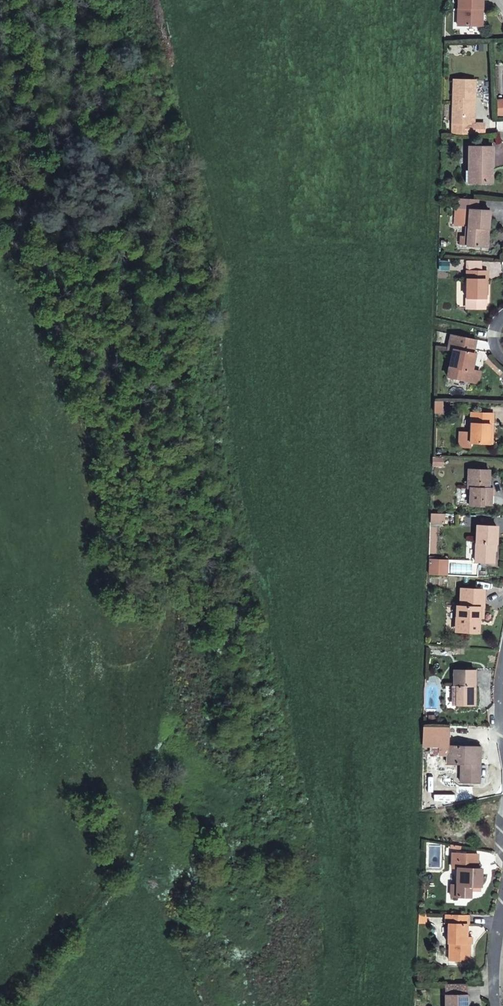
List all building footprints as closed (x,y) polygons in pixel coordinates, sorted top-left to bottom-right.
[(478,0),(454,0),(454,26),(475,25),(475,8),(478,8),(478,0)] [(472,98),(472,81),(468,81),(450,81),(450,113),(463,113),(468,113),(468,98),(472,98)] [(463,113),(450,113),(450,117),(451,136),(472,135),(471,124),(468,124),(468,113),(463,113)] [(482,124),(471,124),(472,135),(482,134),(482,124)] [(462,184),(488,183),(488,148),(465,149),(465,172),(462,173),(462,174),(462,184)] [(476,201),(459,201),(458,213),(467,213),(466,247),(484,247),(484,231),(487,231),(488,213),(476,213),(476,201)] [(483,300),(483,281),(486,281),(486,273),(465,272),(464,299),(464,300),(483,300)] [(483,300),(464,300),(464,309),(482,310),(483,300)] [(471,350),(473,338),(451,333),(448,348),(452,349),(446,374),(470,380),(472,369),(470,368),(473,351),(471,350)] [(491,424),(493,424),(493,414),(470,413),(469,432),(459,432),(459,447),(470,447),(470,442),(490,443),(491,424)] [(469,485),(468,504),(483,505),(483,504),(490,504),(490,492),(488,491),(489,470),(468,469),(467,485),(469,485)] [(431,513),(430,522),(444,522),(445,513),(431,513)] [(469,559),(487,560),(487,541),(489,541),(489,524),(470,524),(469,559)] [(437,558),(429,557),(429,566),(429,572),(437,573),(437,558)] [(445,558),(437,558),(437,573),(444,573),(445,558)] [(460,604),(457,604),(456,623),(468,623),(467,629),(478,629),(478,616),(479,607),(482,607),(483,588),(461,587),(460,604)] [(454,669),(454,685),(456,685),(456,703),(473,704),(474,670),(454,669)] [(478,761),(478,743),(449,743),(450,725),(425,725),(425,743),(449,743),(449,760),(462,760),(462,778),(481,779),(481,761),(478,761)] [(455,868),(454,886),(451,886),(451,897),(469,897),(470,888),(470,886),(481,886),(482,869),(478,868),(477,868),(477,855),(455,855),(455,868)] [(419,914),(418,924),(427,924),(427,914),(419,914)] [(449,959),(469,960),(470,942),(466,942),(467,924),(468,924),(468,914),(445,914),(445,923),(448,923),(448,942),(449,942),(449,959)] [(444,983),(445,1004),(445,1005),(466,1005),(466,1002),(465,983),(444,983)]
